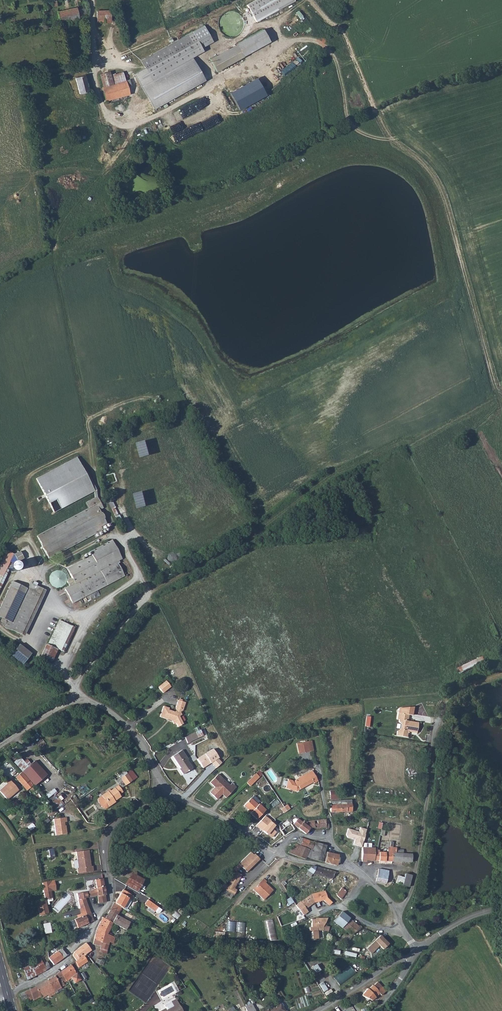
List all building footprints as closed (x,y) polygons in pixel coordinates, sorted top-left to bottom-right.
[(88,10),(85,0),(76,0),(76,5),(79,15),(80,12),(88,10)] [(246,3),(255,18),(288,0),(251,0),(246,3)] [(58,9),(60,21),(74,18),(75,22),(79,21),(79,15),(76,5),(67,7),(58,9)] [(108,20),(112,20),(112,13),(110,8),(98,9),(98,22),(108,22),(108,20)] [(60,21),(61,25),(61,28),(76,25),(75,22),(74,18),(60,21)] [(214,46),(204,25),(141,59),(152,78),(192,57),(214,46)] [(262,26),(209,56),(216,69),(270,39),(262,26)] [(207,80),(192,57),(152,78),(141,84),(154,110),(207,80)] [(103,88),(112,85),(125,82),(122,72),(110,76),(109,72),(99,75),(103,88)] [(90,89),(86,73),(81,73),(75,75),(79,93),(86,88),(90,89)] [(267,80),(265,82),(271,88),(273,85),(267,80)] [(102,88),(105,101),(128,94),(125,82),(112,85),(103,88),(102,88)] [(81,102),(91,99),(90,89),(86,88),(79,93),(81,102)] [(113,108),(115,115),(124,112),(122,105),(113,108)] [(35,478),(53,513),(95,491),(76,456),(35,478)] [(162,460),(142,470),(146,478),(166,468),(162,460)] [(156,478),(161,487),(173,481),(168,472),(156,478)] [(102,516),(106,514),(98,499),(87,505),(89,512),(37,538),(48,560),(103,532),(101,530),(108,526),(102,516)] [(0,554),(0,588),(12,563),(10,562),(17,547),(6,542),(0,554)] [(125,577),(108,544),(91,552),(93,555),(67,568),(76,584),(65,589),(72,603),(125,577)] [(12,623),(9,628),(24,636),(45,593),(30,585),(12,623)] [(2,619),(10,623),(24,595),(9,588),(0,607),(0,618),(2,619)] [(9,628),(12,623),(10,623),(2,619),(0,622),(6,625),(4,628),(8,630),(9,628)] [(58,650),(63,652),(74,627),(59,620),(48,645),(58,650)] [(11,655),(24,663),(32,652),(19,643),(11,655)] [(46,645),(41,656),(52,662),(58,650),(48,645),(46,645)] [(487,663),(484,656),(458,668),(461,673),(481,664),(483,666),(487,663)] [(163,693),(171,686),(166,680),(158,686),(163,693)] [(184,711),(186,703),(179,701),(176,709),(177,712),(174,712),(168,710),(169,709),(163,707),(160,718),(173,722),(176,725),(177,724),(179,725),(180,728),(185,724),(180,717),(183,715),(181,713),(184,711)] [(408,722),(409,715),(413,715),(415,707),(400,709),(397,720),(401,724),(400,730),(397,732),(396,736),(408,738),(408,734),(407,733),(410,731),(412,733),(417,734),(419,724),(408,722)] [(194,732),(184,737),(187,743),(197,738),(194,732)] [(307,753),(304,743),(297,744),(299,754),(307,753)] [(174,756),(181,767),(182,768),(181,769),(184,774),(193,767),(188,760),(189,759),(182,749),(174,756)] [(33,763),(21,772),(32,786),(33,786),(45,777),(33,763)] [(32,786),(21,772),(15,778),(26,791),(32,786)] [(313,784),(317,782),(311,772),(292,783),(291,782),(287,780),(285,789),(295,792),(312,783),(313,784)] [(125,786),(132,782),(127,775),(120,779),(125,786)] [(230,786),(218,775),(210,783),(215,788),(210,792),(218,800),(222,795),(226,799),(236,788),(232,784),(230,786)] [(248,780),(252,783),(257,778),(253,775),(248,780)] [(0,789),(0,793),(6,800),(18,791),(8,779),(5,782),(6,784),(0,789)] [(113,803),(114,802),(120,798),(119,796),(122,793),(118,787),(108,794),(107,793),(101,797),(103,801),(105,800),(106,803),(105,804),(108,808),(113,804),(113,803)] [(48,797),(56,791),(54,788),(46,795),(48,797)] [(330,799),(338,799),(338,790),(330,790),(330,799)] [(103,801),(101,797),(98,799),(98,800),(97,803),(101,808),(103,809),(104,810),(106,809),(108,808),(105,804),(103,801)] [(255,807),(248,800),(241,808),(248,815),(247,816),(253,822),(262,813),(256,806),(255,807)] [(329,813),(350,812),(350,805),(350,801),(328,802),(329,813)] [(56,836),(67,834),(66,829),(65,829),(64,823),(67,823),(66,818),(54,820),(56,836)] [(290,825),(296,829),(300,823),(291,818),(290,821),(292,822),(290,825)] [(285,820),(276,825),(279,829),(283,837),(293,831),(285,820)] [(306,826),(305,822),(302,821),(300,823),(296,829),(305,834),(309,828),(306,826)] [(328,825),(326,821),(325,822),(324,821),(311,821),(312,829),(312,830),(324,829),(325,830),(328,829),(328,825)] [(271,835),(276,842),(283,837),(279,829),(270,834),(271,835)] [(266,837),(262,841),(270,847),(273,844),(276,842),(271,835),(266,837)] [(308,841),(302,839),(299,844),(298,846),(306,849),(308,841)] [(325,846),(317,843),(315,851),(312,860),(314,860),(320,862),(323,852),(325,846)] [(306,849),(298,846),(294,844),(286,853),(303,859),(307,849),(306,849)] [(395,854),(395,849),(388,848),(388,853),(379,853),(378,861),(378,862),(393,862),(393,854),(395,854)] [(310,850),(307,849),(303,859),(312,860),(315,851),(310,850)] [(84,861),(82,850),(72,852),(73,860),(75,868),(73,868),(75,873),(89,870),(89,866),(87,866),(86,861),(84,861)] [(238,864),(245,872),(259,860),(254,854),(253,855),(250,852),(238,864)] [(369,861),(374,861),(374,853),(363,852),(362,855),(366,855),(365,862),(369,863),(369,861)] [(337,856),(326,853),(323,863),(334,865),(335,864),(338,864),(340,858),(337,858),(337,856)] [(401,863),(402,854),(395,854),(393,854),(393,862),(401,863)] [(401,863),(411,863),(411,855),(402,854),(401,863)] [(312,875),(318,876),(319,876),(321,869),(315,867),(307,866),(304,870),(307,871),(307,872),(312,875)] [(321,869),(319,876),(332,879),(334,872),(321,869)] [(378,870),(375,882),(385,884),(388,872),(378,870)] [(234,888),(241,874),(235,871),(228,885),(224,883),(221,888),(234,895),(237,890),(234,888)] [(338,871),(337,873),(336,878),(339,878),(338,880),(344,884),(343,886),(347,888),(352,882),(354,884),(356,881),(349,876),(344,873),(338,871)] [(124,884),(136,891),(143,880),(132,872),(124,884)] [(411,876),(409,875),(404,874),(402,885),(409,886),(411,876)] [(106,902),(102,877),(94,879),(95,888),(86,892),(95,891),(96,895),(98,903),(106,902)] [(264,883),(265,881),(262,878),(252,889),(262,900),(271,890),(264,883)] [(332,879),(328,883),(326,885),(328,887),(329,887),(330,886),(333,884),(335,881),(332,879)] [(335,896),(340,889),(343,886),(344,884),(338,880),(331,889),(329,892),(335,896)] [(55,881),(42,883),(46,899),(53,898),(52,891),(57,890),(55,881)] [(335,896),(334,897),(339,900),(345,892),(340,889),(335,896)] [(121,893),(117,900),(115,903),(122,908),(126,911),(130,903),(131,900),(133,897),(125,891),(123,894),(121,893)] [(86,896),(85,893),(85,892),(74,894),(78,906),(79,908),(86,906),(84,898),(86,897),(86,896)] [(309,896),(312,903),(320,901),(327,907),(330,903),(325,899),(324,893),(315,895),(309,896)] [(299,904),(305,910),(312,903),(309,896),(299,904)] [(148,899),(145,903),(159,913),(162,909),(148,899)] [(45,900),(42,900),(36,902),(39,916),(49,913),(45,900)] [(115,903),(114,903),(109,910),(117,915),(122,908),(115,903)] [(301,916),(304,914),(306,913),(304,910),(305,910),(299,904),(299,903),(294,906),(301,916)] [(79,908),(78,906),(75,907),(78,915),(79,914),(80,918),(89,914),(86,906),(79,908)] [(117,915),(109,910),(104,918),(101,917),(97,923),(95,929),(108,935),(112,923),(125,931),(130,922),(117,915)] [(333,921),(340,927),(347,918),(340,912),(333,921)] [(80,918),(73,921),(76,927),(92,920),(89,914),(80,918)] [(322,928),(323,926),(327,918),(316,918),(316,919),(314,919),(315,927),(315,928),(316,928),(322,928)] [(347,918),(340,927),(342,929),(345,931),(352,922),(347,918)] [(274,919),(265,920),(268,940),(277,939),(274,919)] [(228,920),(227,930),(237,931),(237,930),(246,931),(247,922),(228,920)] [(43,923),(45,933),(52,932),(50,922),(43,923)] [(345,931),(346,932),(351,936),(358,927),(352,922),(345,931)] [(108,935),(95,929),(93,938),(101,941),(109,944),(110,942),(113,944),(115,938),(108,935)] [(387,944),(384,942),(379,936),(376,938),(377,939),(375,941),(379,946),(378,947),(382,950),(387,944)] [(101,941),(93,938),(92,943),(99,946),(101,941)] [(107,950),(109,944),(101,941),(99,946),(99,948),(107,950)] [(371,954),(378,947),(379,946),(375,941),(367,950),(371,954)] [(87,943),(75,952),(73,955),(77,961),(84,956),(92,950),(87,943)] [(339,953),(340,946),(332,944),(331,952),(339,953)] [(65,956),(60,949),(59,949),(52,954),(53,955),(58,962),(65,956)] [(54,965),(58,962),(53,955),(49,959),(54,965)] [(77,961),(76,962),(80,967),(88,961),(84,956),(77,961)] [(42,963),(39,958),(38,959),(39,961),(31,965),(29,960),(21,964),(23,970),(32,967),(35,976),(45,971),(42,963)] [(50,968),(47,961),(42,963),(45,971),(50,968)] [(80,979),(70,965),(61,972),(65,979),(58,983),(61,987),(64,985),(63,983),(71,978),(74,983),(80,979)] [(32,967),(23,970),(26,980),(35,976),(32,967)] [(65,979),(61,972),(53,977),(54,977),(60,987),(61,987),(58,983),(65,979)] [(83,972),(79,975),(82,981),(87,978),(83,972)] [(55,994),(60,992),(59,990),(56,991),(56,990),(60,987),(54,977),(47,981),(55,994)] [(40,996),(41,998),(47,996),(48,998),(55,994),(47,981),(35,987),(40,996)] [(378,998),(381,995),(377,991),(381,986),(377,981),(372,986),(372,985),(367,989),(366,989),(361,996),(365,1000),(366,999),(373,1002),(378,998)] [(381,995),(385,990),(381,986),(377,991),(381,995)] [(28,1000),(29,1002),(34,1000),(33,999),(40,996),(35,987),(29,990),(33,998),(28,1000)] [(24,992),(27,999),(28,1000),(33,998),(29,990),(24,992)] [(18,994),(21,1003),(23,1003),(22,1001),(27,999),(24,992),(18,994)] [(161,1010),(182,1010),(176,1000),(164,1006),(165,1009),(161,1010)]
